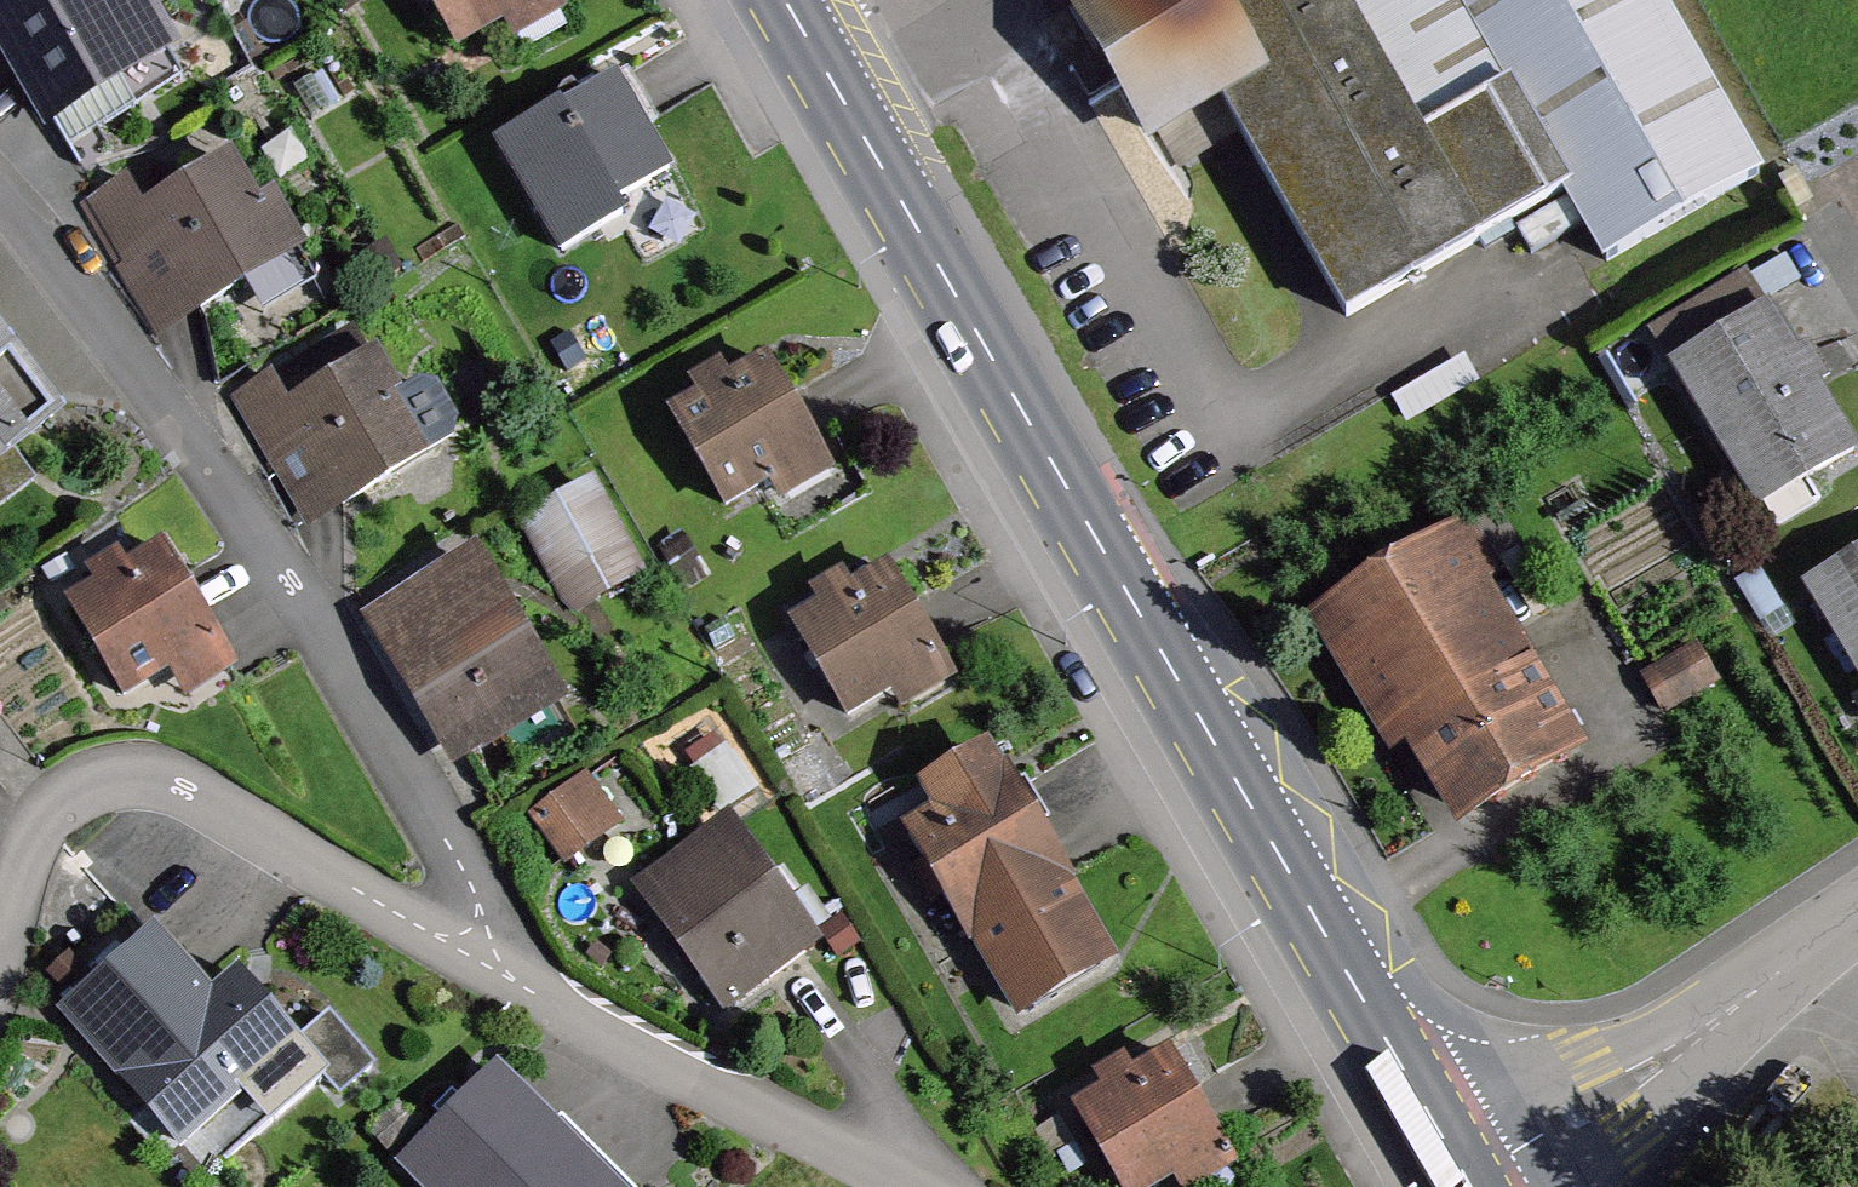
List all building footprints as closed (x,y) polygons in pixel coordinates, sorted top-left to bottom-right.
[(146,0),(22,0),(0,13),(0,48),(51,133),(180,57),(146,0)] [(460,70),(557,16),(548,0),(420,0),(460,70)] [(1160,152),(1230,112),(1347,318),(1571,192),(1612,263),(1757,181),(1654,0),(1073,0),(1160,152)] [(623,83),(507,146),(560,242),(676,179),(623,83)] [(140,187),(98,214),(176,333),(297,254),(238,164),(159,216),(140,187)] [(1760,273),(1706,308),(1722,332),(1776,297),(1760,273)] [(558,344),(590,400),(644,369),(612,313),(558,344)] [(1681,381),(1764,521),(1857,466),(1857,450),(1781,321),(1681,381)] [(66,420),(0,334),(0,470),(66,420)] [(292,380),(245,409),(318,529),(455,446),(396,349),(306,403),(292,380)] [(763,366),(669,416),(723,516),(817,465),(763,366)] [(595,479),(530,513),(582,610),(647,575),(595,479)] [(1471,543),(1328,632),(1459,840),(1583,762),(1488,611),(1506,600),(1471,543)] [(170,546),(64,607),(120,702),(165,677),(186,713),(247,678),(170,546)] [(481,562),(374,620),(458,774),(565,717),(481,562)] [(1812,593),(1857,671),(1857,566),(1812,593)] [(893,582),(795,636),(848,730),(946,676),(893,582)] [(1699,659),(1645,691),(1664,722),(1718,691),(1699,659)] [(941,817),(910,833),(1013,1028),(1118,974),(997,746),(924,785),(941,817)] [(627,833),(589,786),(537,828),(575,875),(627,833)] [(731,825),(641,888),(728,1010),(817,947),(731,825)] [(149,942),(61,1021),(183,1157),(298,1054),(240,990),(213,1014),(149,942)] [(347,1096),(385,1071),(345,1012),(308,1037),(347,1096)] [(1069,1120),(1110,1186),(1187,1186),(1228,1162),(1166,1061),(1069,1120)] [(494,1075),(398,1173),(412,1186),(610,1186),(494,1075)]
